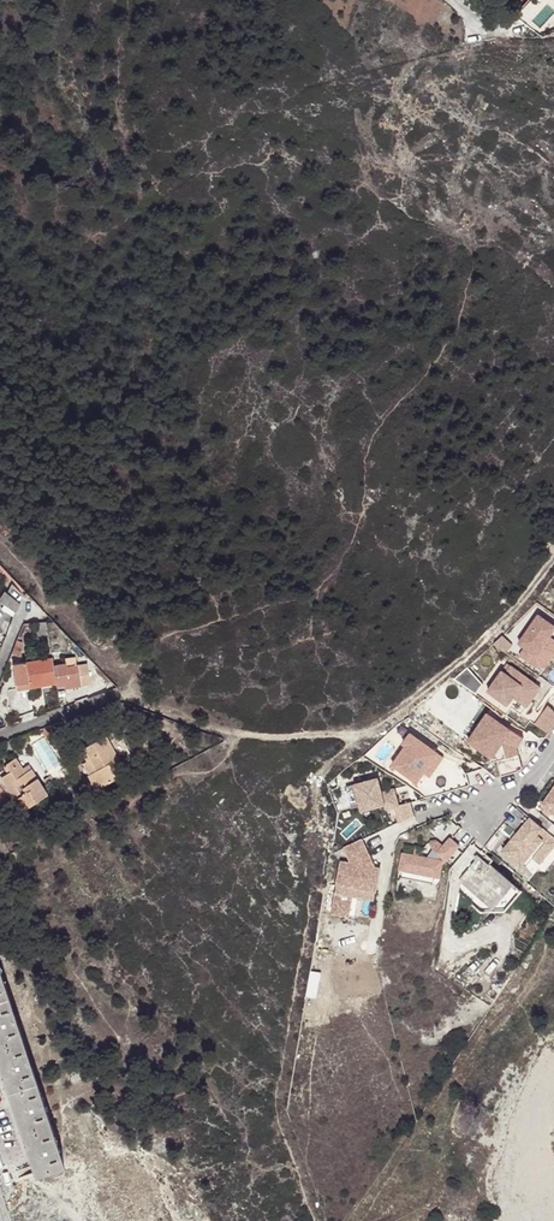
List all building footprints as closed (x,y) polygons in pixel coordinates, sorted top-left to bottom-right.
[(0,599),(0,604),(13,613),(19,604),(4,593),(0,599)] [(518,643),(520,645),(536,656),(537,655),(545,643),(552,632),(553,630),(553,626),(538,615),(518,643)] [(56,634),(55,624),(53,621),(36,623),(38,636),(56,634)] [(17,642),(12,653),(22,657),(22,642),(17,641),(17,642)] [(545,643),(537,655),(544,660),(552,648),(545,643)] [(65,659),(66,663),(66,667),(77,665),(76,657),(65,659)] [(13,665),(17,685),(29,683),(30,688),(56,684),(57,688),(64,686),(65,689),(90,686),(87,664),(77,665),(66,667),(66,663),(54,665),(52,658),(13,665)] [(502,671),(488,691),(501,700),(508,704),(514,696),(517,691),(531,701),(540,687),(511,666),(505,673),(502,671)] [(517,691),(514,696),(527,706),(531,701),(517,691)] [(548,733),(553,725),(553,711),(548,705),(535,724),(548,733)] [(485,714),(468,742),(484,753),(488,751),(491,762),(496,761),(501,776),(517,772),(520,770),(521,769),(522,768),(522,767),(516,747),(522,737),(485,714)] [(47,727),(35,731),(40,738),(42,737),(48,746),(54,741),(47,727)] [(105,735),(79,750),(85,760),(81,762),(88,774),(86,775),(95,790),(115,778),(111,770),(122,764),(105,735)] [(439,753),(415,736),(394,765),(418,782),(425,772),(439,753)] [(447,758),(439,753),(425,772),(433,778),(447,758)] [(13,816),(44,796),(27,771),(21,774),(18,771),(11,759),(1,766),(4,769),(0,772),(0,795),(13,816)] [(21,774),(27,771),(25,766),(18,771),(21,774)] [(378,777),(346,786),(352,807),(361,805),(377,800),(378,806),(385,804),(386,808),(394,806),(398,822),(414,814),(411,802),(399,805),(396,794),(390,795),(389,790),(382,792),(378,777)] [(543,804),(553,812),(553,788),(543,804)] [(377,800),(361,805),(362,810),(378,806),(377,800)] [(503,851),(521,867),(523,864),(531,855),(534,858),(541,864),(553,848),(553,837),(531,818),(503,851)] [(369,855),(362,839),(344,847),(351,863),(341,861),(330,913),(353,917),(357,896),(351,895),(352,887),(374,892),(375,892),(380,868),(375,867),(370,866),(366,857),(369,855)] [(460,849),(449,839),(438,850),(433,846),(429,851),(405,847),(401,871),(435,877),(439,877),(443,858),(447,863),(460,849)] [(476,861),(465,852),(452,868),(463,877),(460,880),(459,896),(482,914),(503,912),(521,891),(479,857),(476,861)] [(375,867),(369,855),(366,857),(370,866),(375,867)] [(526,867),(534,858),(531,855),(523,864),(526,867)] [(434,886),(435,877),(401,871),(399,879),(434,886)] [(351,895),(357,896),(373,900),(374,892),(352,887),(351,895)] [(34,1173),(64,1164),(0,966),(0,1069),(34,1173)] [(110,1179),(122,1220),(169,1220),(153,1166),(110,1179)] [(534,1220),(553,1220),(553,1173),(553,1171),(523,1180),(534,1220)]
